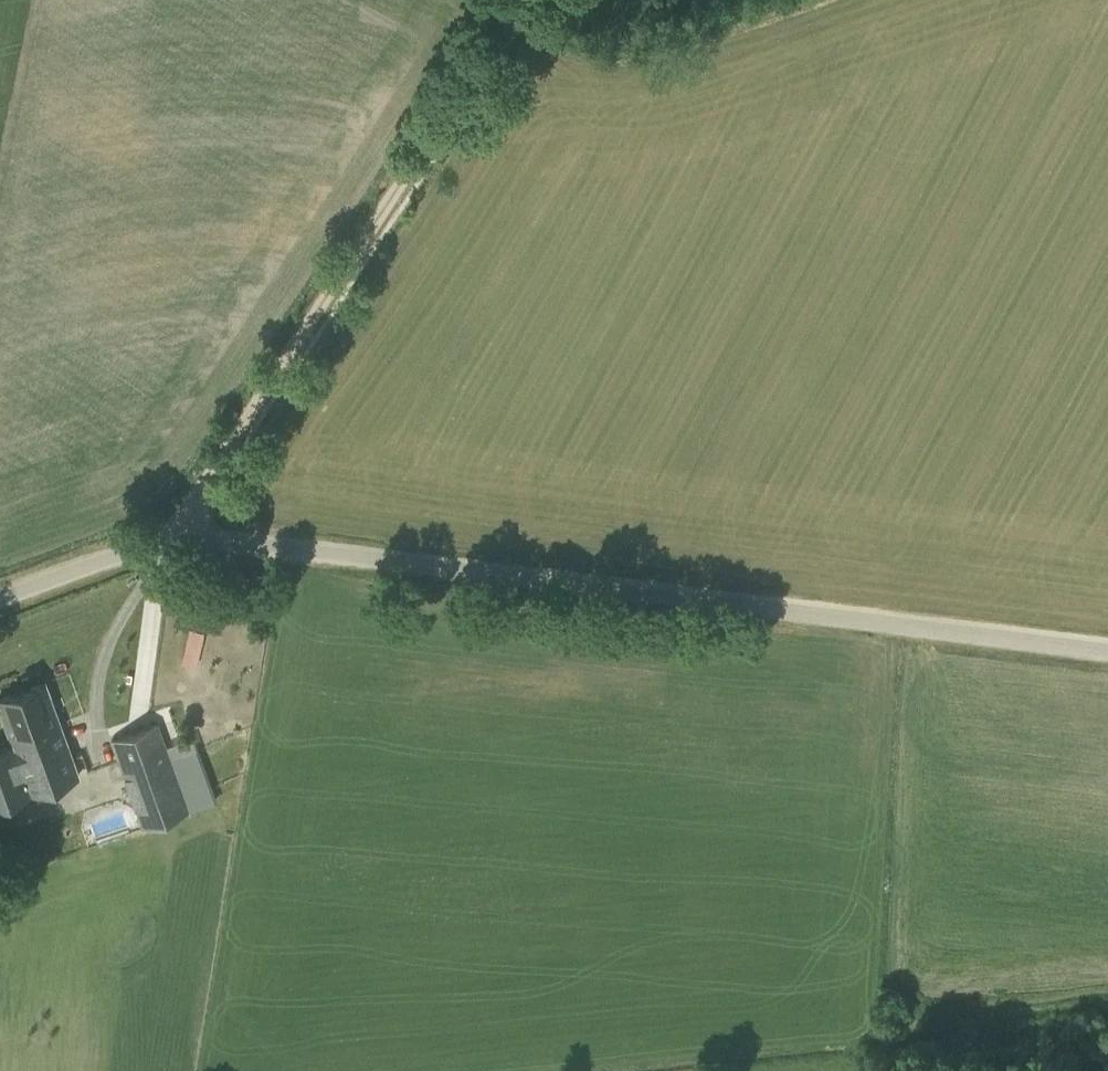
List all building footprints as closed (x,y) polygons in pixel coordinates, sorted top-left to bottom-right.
[(180,663),(195,666),(204,632),(189,628),(180,663)] [(44,681),(0,697),(0,711),(11,741),(0,746),(0,804),(79,775),(44,681)] [(110,739),(142,829),(214,802),(185,717),(159,725),(158,723),(110,739)]
